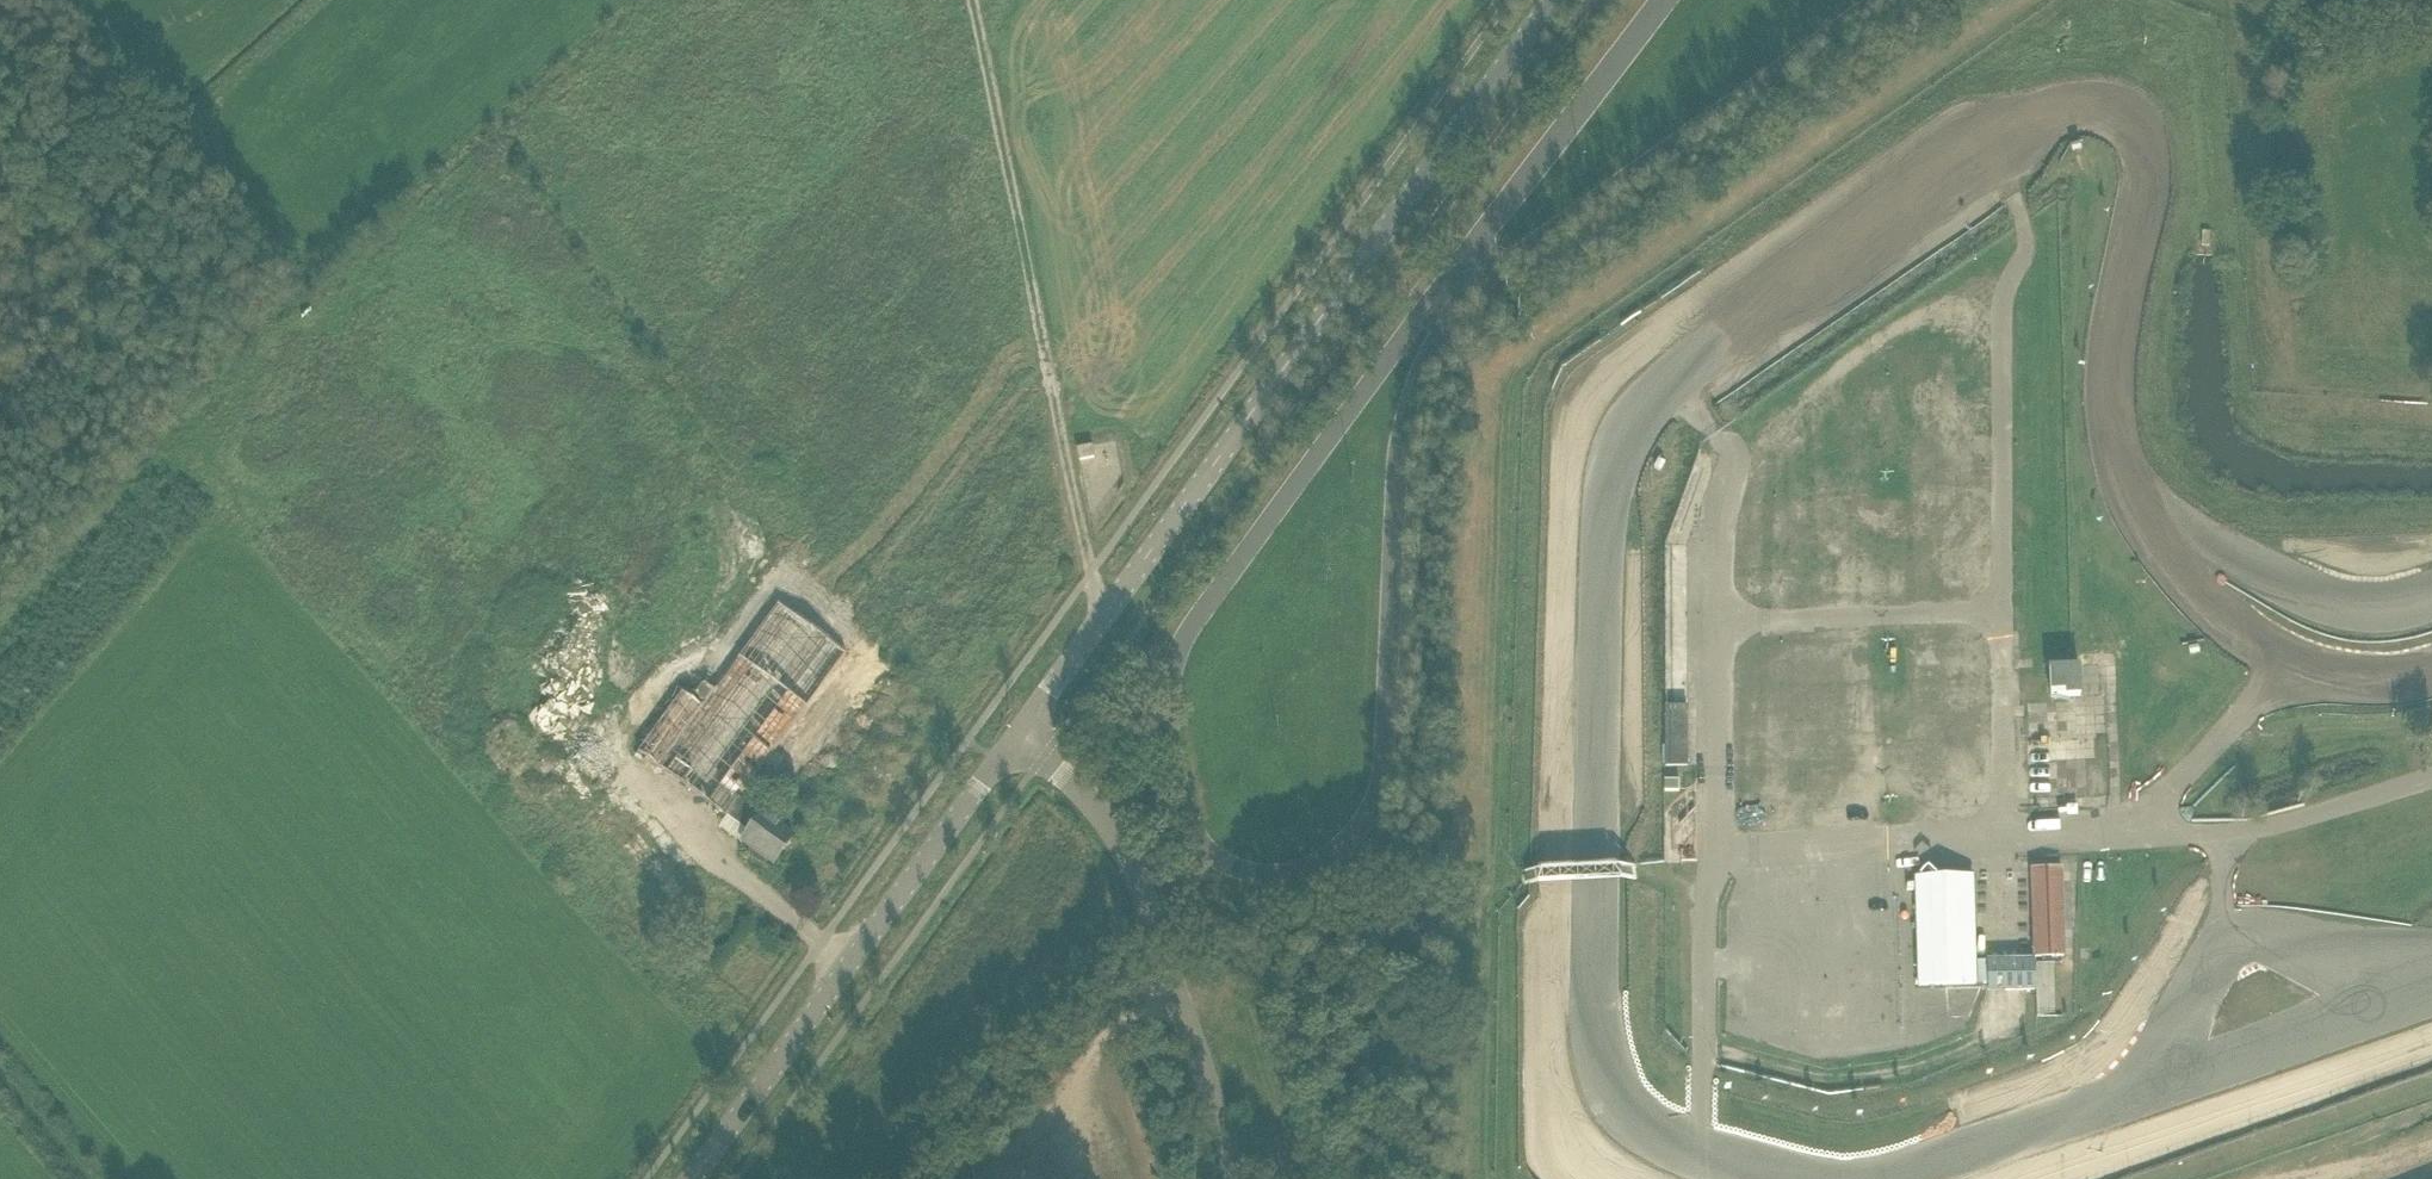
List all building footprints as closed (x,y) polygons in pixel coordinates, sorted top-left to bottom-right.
[(1079,460),(1095,457),(1092,445),(1076,448),(1079,460)] [(2050,669),(2051,698),(2080,697),(2079,668),(2050,669)] [(1688,767),(1689,706),(1666,706),(1665,767),(1688,767)] [(1663,781),(1663,790),(1678,790),(1679,780),(1664,779),(1663,781)] [(729,790),(708,817),(773,865),(793,837),(729,790)] [(2063,956),(2060,871),(2031,872),(2034,956),(2063,956)] [(1976,963),(1974,876),(1914,877),(1917,987),(1986,985),(1986,993),(2036,992),(2035,958),(1987,959),(1987,962),(1976,963)]
